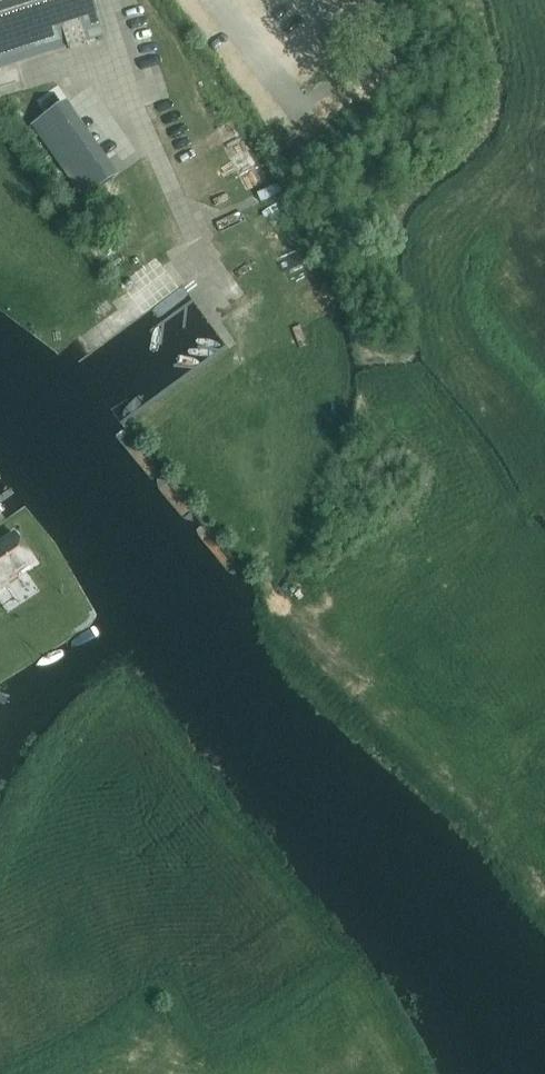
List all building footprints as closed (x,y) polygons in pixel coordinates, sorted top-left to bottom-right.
[(68,46),(69,48),(87,42),(86,40),(103,34),(93,0),(0,0),(0,67),(68,46)] [(65,102),(33,124),(82,196),(114,174),(65,102)] [(0,546),(0,593),(13,585),(10,580),(36,563),(17,535),(0,546)]
